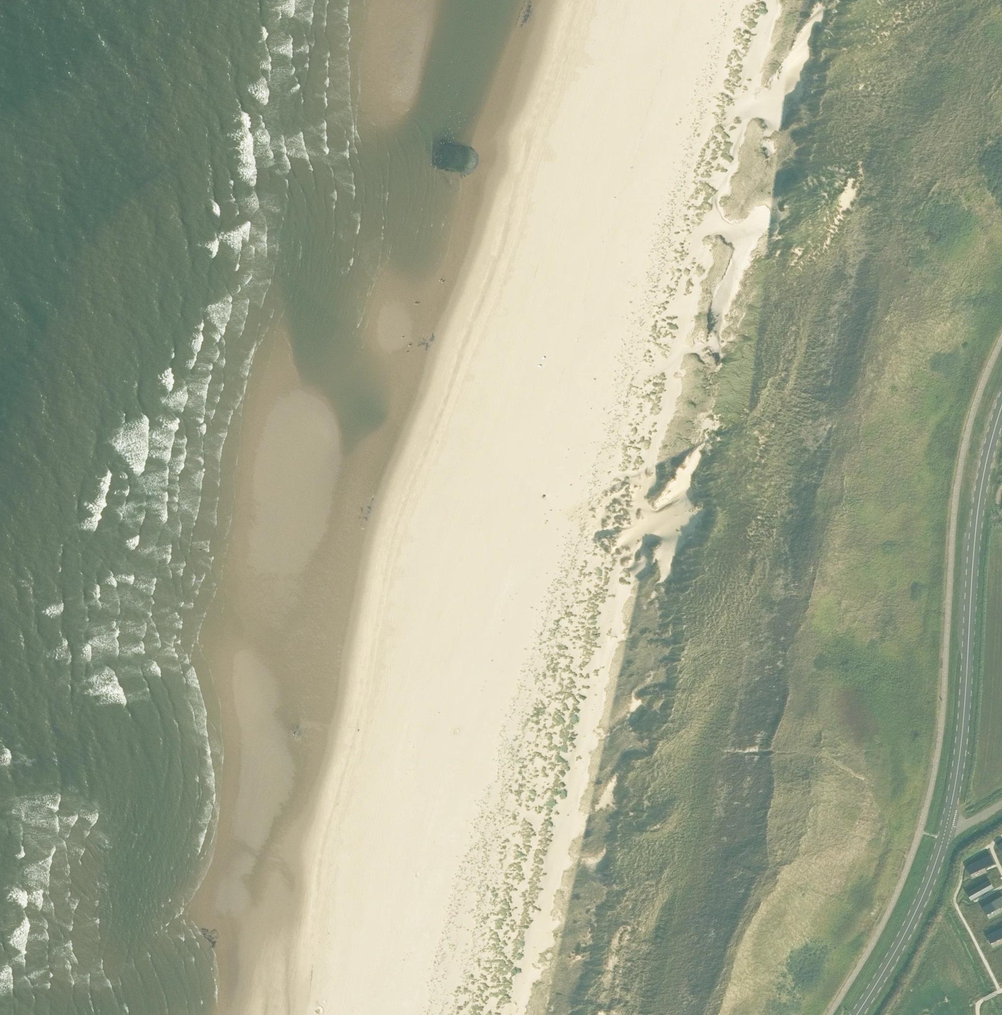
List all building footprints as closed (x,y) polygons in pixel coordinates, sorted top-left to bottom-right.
[(992,854),(966,866),(970,874),(996,862),(992,854)] [(990,880),(970,891),(975,898),(994,888),(990,880)] [(982,907),(987,915),(999,908),(1001,906),(1001,895),(982,907)] [(987,935),(991,943),(1001,938),(1001,928),(987,935)]
